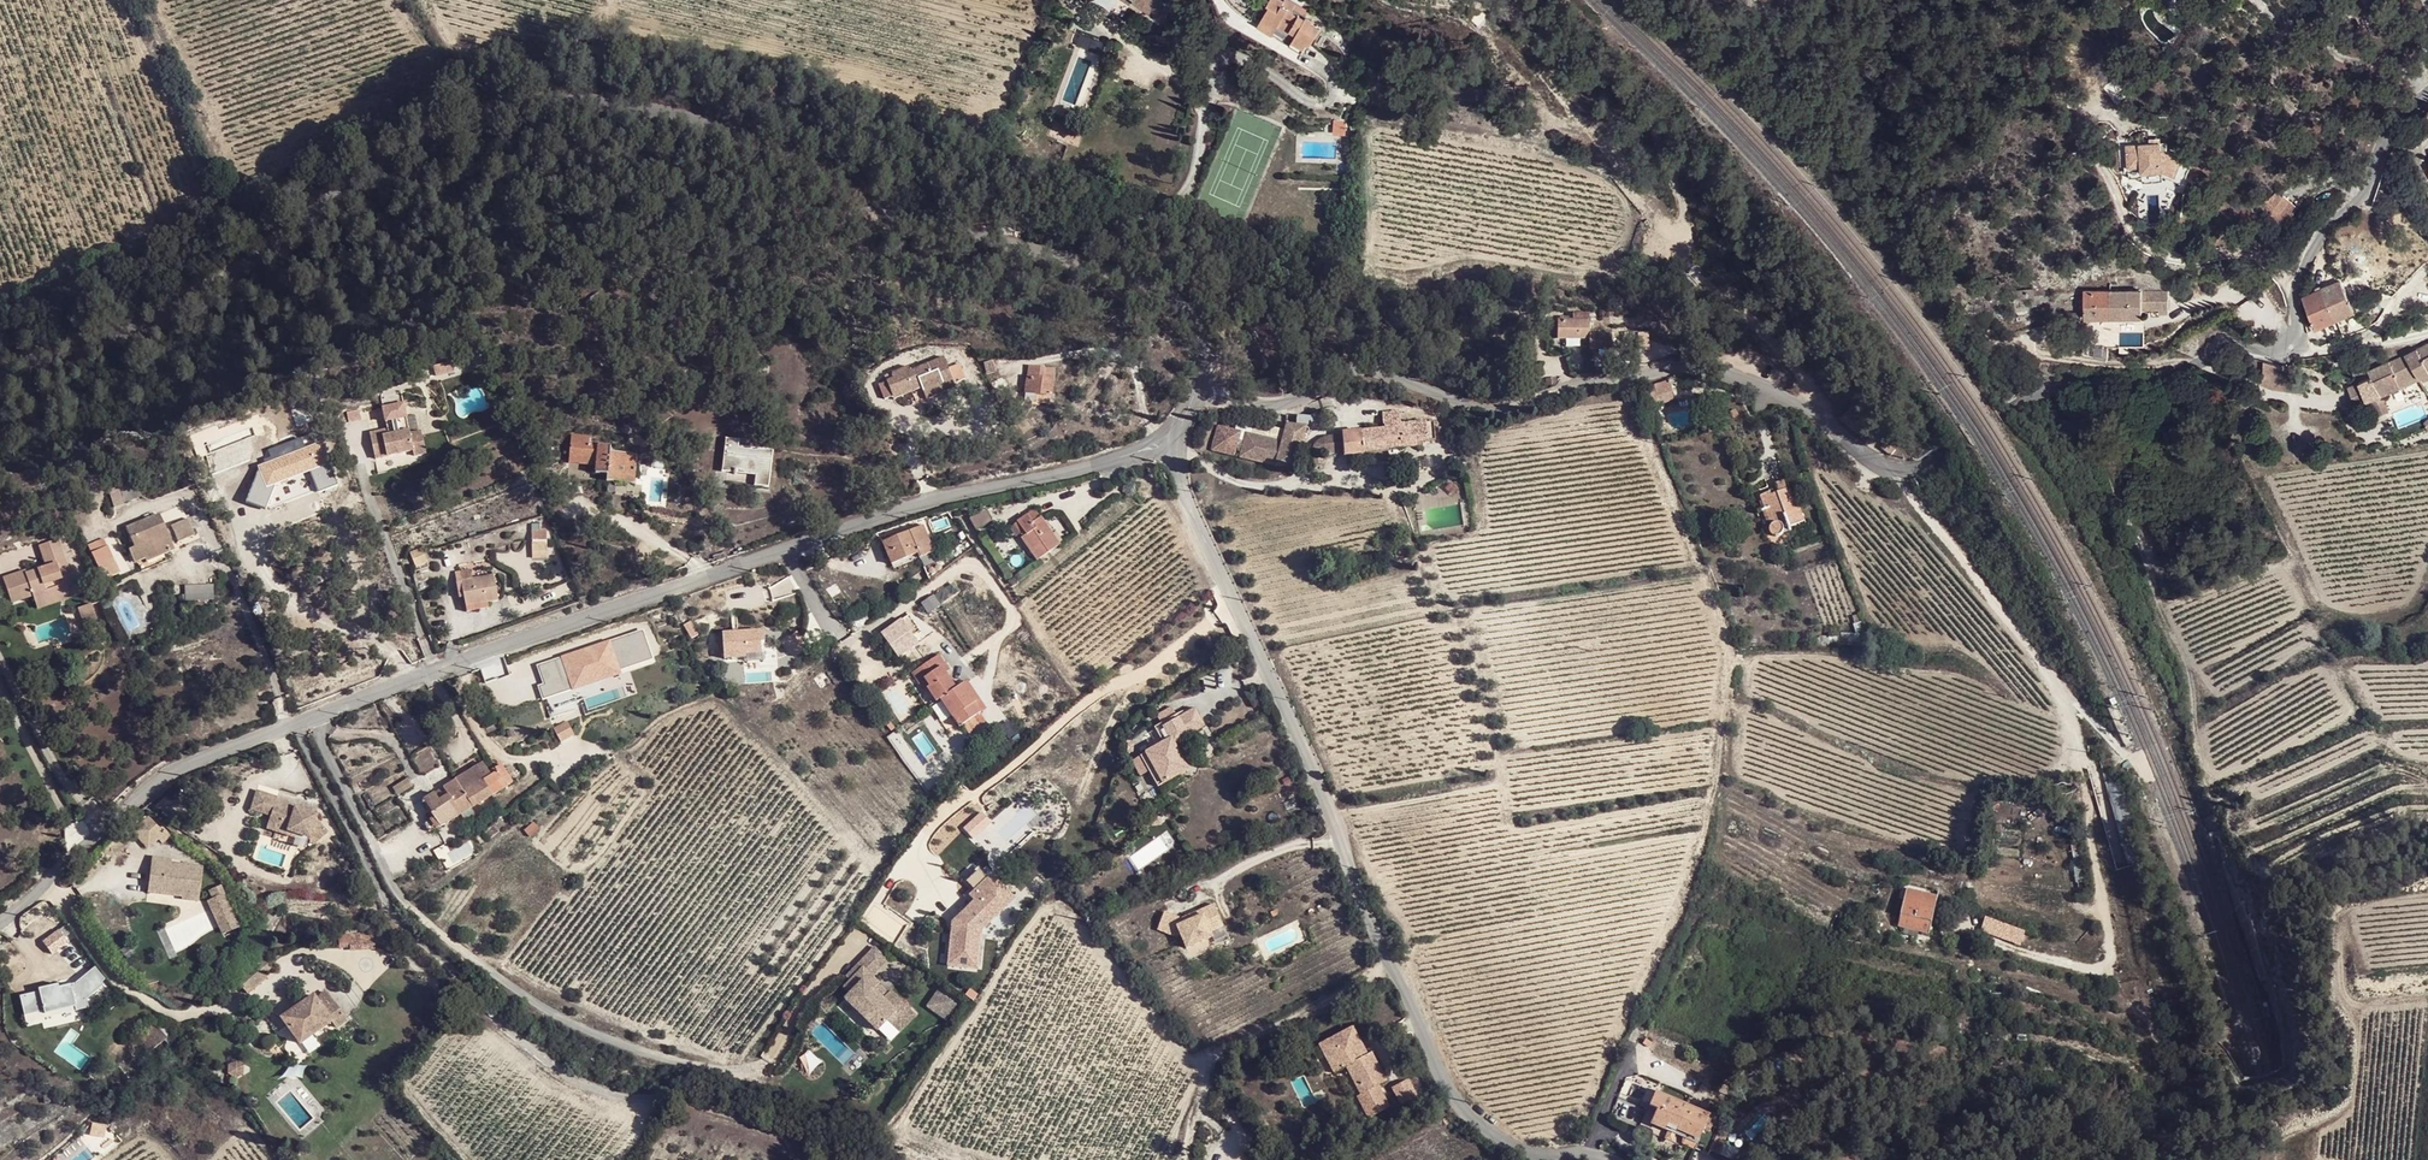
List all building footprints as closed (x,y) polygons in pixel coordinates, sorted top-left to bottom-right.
[(1159,17),(1164,12),(1169,7),(1171,3),(1166,0),(1134,0),(1159,17)] [(1296,3),(1292,0),(1267,0),(1264,4),(1267,8),(1259,21),(1302,48),(1306,41),(1309,43),(1319,27),(1308,20),(1309,18),(1305,15),(1304,17),(1292,9),(1296,3)] [(1305,15),(1308,10),(1296,3),(1292,9),(1304,17),(1305,15)] [(2381,22),(2372,6),(2362,12),(2370,28),(2381,22)] [(1488,17),(1478,8),(1467,20),(1477,29),(1488,17)] [(1204,26),(1192,21),(1187,32),(1192,33),(1194,29),(1202,32),(1204,26)] [(1099,58),(1108,61),(1113,46),(1105,43),(1099,58)] [(2146,142),(2122,145),(2126,179),(2140,178),(2160,175),(2175,177),(2175,173),(2185,174),(2190,154),(2164,148),(2163,140),(2156,141),(2146,142)] [(2160,175),(2140,178),(2141,184),(2161,181),(2160,175)] [(2282,193),(2268,212),(2283,224),(2298,206),(2282,193)] [(2409,241),(2391,243),(2392,251),(2410,249),(2409,241)] [(2339,279),(2304,295),(2316,326),(2355,309),(2339,279)] [(2034,295),(2033,287),(2004,288),(2005,296),(2034,295)] [(2167,313),(2167,290),(2141,290),(2141,288),(2109,289),(2083,289),(2084,318),(2110,317),(2140,316),(2140,309),(2158,309),(2157,313),(2167,313)] [(591,298),(592,299),(594,303),(595,304),(604,299),(600,292),(591,298)] [(1588,319),(1557,319),(1557,337),(1589,337),(1589,346),(1611,346),(1610,329),(1589,329),(1588,319)] [(1647,330),(1637,331),(1639,347),(1649,347),(1647,330)] [(2083,331),(2082,352),(2107,355),(2107,330),(2083,331)] [(2365,398),(2367,401),(2370,402),(2375,416),(2391,409),(2384,394),(2419,377),(2427,373),(2427,341),(2367,368),(2372,376),(2357,382),(2365,398)] [(992,357),(984,360),(988,372),(996,369),(992,357)] [(943,358),(927,365),(922,393),(944,383),(947,391),(956,387),(954,383),(948,369),(943,358)] [(433,364),(436,374),(453,369),(450,359),(433,364)] [(2267,361),(2263,360),(2262,379),(2275,380),(2275,385),(2303,389),(2304,375),(2296,374),(2296,369),(2292,364),(2289,365),(2282,364),(2271,362),(2267,361)] [(2363,362),(2351,365),(2353,372),(2364,369),(2363,362)] [(954,383),(965,379),(958,364),(948,369),(954,383)] [(922,393),(927,365),(911,373),(908,367),(900,371),(891,375),(893,379),(887,381),(879,385),(885,400),(893,396),(904,392),(905,395),(920,388),(922,393)] [(1044,368),(1029,366),(1026,392),(1050,396),(1054,371),(1044,369),(1044,368)] [(1659,395),(1673,390),(1673,389),(1679,387),(1676,378),(1655,385),(1655,386),(1643,389),(1646,398),(1655,395),(1658,394),(1659,395)] [(666,391),(671,384),(666,380),(661,387),(666,391)] [(2357,401),(2365,398),(2357,382),(2349,386),(2357,401)] [(944,383),(922,393),(925,401),(947,391),(944,383)] [(678,389),(671,384),(666,391),(662,396),(670,401),(678,389)] [(1658,405),(1676,400),(1673,390),(1659,395),(1658,394),(1655,395),(1658,405)] [(641,393),(635,397),(638,401),(644,397),(641,393)] [(1385,432),(1384,432),(1385,449),(1386,459),(1389,459),(1388,448),(1421,446),(1421,441),(1434,440),(1432,422),(1411,424),(1412,427),(1401,428),(1400,424),(1399,413),(1382,414),(1383,425),(1385,425),(1385,432)] [(1312,416),(1300,416),(1296,426),(1306,427),(1307,423),(1308,421),(1312,416)] [(1498,426),(1499,435),(1522,432),(1521,422),(1498,426)] [(1296,466),(1306,427),(1296,426),(1286,424),(1282,442),(1246,433),(1244,441),(1238,440),(1240,432),(1212,425),(1206,449),(1235,455),(1237,447),(1242,449),(1241,457),(1276,464),(1276,466),(1296,466)] [(389,428),(371,432),(377,458),(414,451),(416,456),(427,454),(423,431),(411,433),(411,430),(390,433),(389,428)] [(1384,432),(1379,430),(1342,433),(1344,455),(1363,453),(1363,451),(1372,450),(1373,460),(1386,459),(1385,449),(1384,432)] [(1900,443),(1885,434),(1878,443),(1893,453),(1900,443)] [(608,475),(634,477),(637,454),(611,452),(612,446),(589,444),(590,438),(573,436),(571,449),(579,450),(579,456),(598,458),(597,466),(597,470),(597,474),(608,475)] [(1314,451),(1318,454),(1336,452),(1335,437),(1323,438),(1316,440),(1314,444),(1314,451)] [(733,439),(726,438),(722,471),(756,475),(755,486),(769,487),(773,452),(738,447),(739,440),(733,439)] [(570,463),(597,466),(598,458),(579,456),(579,450),(571,449),(570,463)] [(634,484),(634,477),(608,475),(607,481),(634,484)] [(1788,528),(1805,520),(1797,498),(1794,499),(1786,480),(1775,484),(1777,490),(1778,493),(1772,495),(1771,492),(1760,496),(1766,510),(1771,509),(1776,525),(1774,526),(1772,527),(1772,528),(1772,530),(1773,532),(1773,533),(1774,534),(1776,535),(1778,535),(1780,534),(1781,534),(1782,532),(1783,531),(1783,529),(1782,528),(1781,526),(1779,524),(1786,522),(1788,526),(1788,528)] [(135,481),(117,488),(123,502),(141,495),(135,481)] [(123,502),(117,488),(107,491),(113,508),(124,504),(123,502)] [(1766,510),(1772,527),(1774,526),(1776,525),(1771,509),(1766,510)] [(975,529),(991,519),(986,510),(970,518),(975,529)] [(1027,534),(1023,537),(1022,538),(1037,560),(1060,545),(1036,510),(1019,522),(1027,534)] [(169,539),(166,530),(159,515),(143,522),(126,529),(134,547),(129,550),(134,563),(144,559),(146,562),(163,555),(174,550),(169,539)] [(170,528),(174,537),(177,543),(193,536),(186,520),(170,526),(170,528)] [(1015,525),(1023,537),(1027,534),(1019,522),(1015,525)] [(924,525),(909,532),(918,554),(919,559),(933,553),(929,542),(930,542),(924,525)] [(170,528),(166,530),(169,539),(174,537),(170,528)] [(909,532),(883,542),(892,564),(918,554),(909,532)] [(62,592),(64,599),(79,594),(72,574),(69,575),(58,539),(39,546),(46,567),(48,573),(39,576),(37,570),(26,573),(25,571),(2,578),(11,603),(31,595),(34,602),(62,592)] [(90,553),(106,546),(103,539),(87,545),(90,553)] [(532,552),(547,552),(547,542),(532,542),(532,552)] [(118,574),(106,546),(90,553),(102,581),(118,574)] [(165,561),(163,555),(146,562),(144,559),(134,563),(138,572),(165,561)] [(1366,565),(1374,563),(1372,556),(1365,558),(1366,565)] [(46,567),(37,570),(39,576),(48,573),(46,567)] [(466,607),(485,603),(492,602),(498,600),(493,575),(472,579),(470,570),(459,572),(463,589),(465,598),(466,607)] [(184,599),(212,598),(212,582),(184,583),(184,599)] [(36,609),(64,599),(62,592),(34,602),(36,609)] [(486,608),(485,603),(466,607),(467,612),(486,608)] [(90,604),(78,608),(85,632),(98,628),(90,604)] [(902,641),(908,636),(897,621),(882,633),(892,647),(902,641)] [(745,653),(761,651),(760,642),(764,642),(762,630),(722,634),(724,658),(744,657),(745,657),(745,653)] [(1841,644),(1859,645),(1860,634),(1842,633),(1841,644)] [(916,646),(908,636),(902,641),(910,651),(916,646)] [(744,661),(761,660),(761,651),(745,653),(745,657),(744,657),(744,661)] [(949,670),(938,655),(922,666),(917,669),(928,685),(926,686),(937,701),(940,699),(956,688),(945,673),(949,670)] [(928,685),(917,669),(911,674),(922,689),(926,686),(928,685)] [(956,688),(940,699),(959,726),(982,710),(963,683),(956,688)] [(583,719),(588,717),(585,708),(579,710),(583,719)] [(1187,708),(1153,729),(1162,745),(1140,757),(1148,773),(1158,789),(1188,772),(1174,745),(1204,728),(1194,710),(1190,712),(1187,708)] [(553,728),(560,742),(573,734),(567,722),(553,728)] [(541,732),(536,724),(515,734),(519,742),(541,732)] [(2107,753),(2097,757),(2102,771),(2113,767),(2107,753)] [(1140,757),(1132,761),(1141,778),(1148,773),(1140,757)] [(2122,759),(2119,761),(2121,765),(2122,769),(2126,769),(2127,772),(2131,771),(2132,766),(2129,761),(2124,762),(2122,759)] [(470,772),(456,780),(464,793),(483,782),(491,795),(512,782),(501,765),(490,772),(484,763),(470,772)] [(408,779),(393,787),(397,794),(412,786),(408,779)] [(464,793),(456,780),(424,801),(431,813),(464,793)] [(483,782),(464,793),(431,813),(434,818),(439,826),(465,810),(491,795),(483,782)] [(268,795),(258,792),(252,812),(262,815),(268,795)] [(273,797),(268,795),(262,815),(272,817),(270,823),(278,826),(281,826),(280,831),(298,836),(310,839),(312,835),(319,843),(329,835),(317,819),(318,816),(305,814),(304,816),(295,811),(297,807),(278,801),(279,799),(273,797)] [(2056,816),(2070,820),(2074,809),(2065,806),(2064,809),(2058,807),(2056,816)] [(305,812),(297,807),(295,811),(304,816),(305,814),(305,812)] [(1032,811),(1025,818),(1031,825),(1038,818),(1032,811)] [(147,816),(131,830),(147,848),(158,838),(162,843),(170,835),(164,829),(162,832),(147,816)] [(1161,816),(1150,817),(1151,828),(1162,827),(1161,816)] [(439,826),(434,818),(424,824),(428,831),(435,828),(439,826)] [(985,826),(978,820),(967,832),(973,838),(985,826)] [(281,826),(278,826),(277,833),(297,839),(298,836),(280,831),(281,826)] [(312,835),(310,839),(315,846),(319,843),(312,835)] [(1084,853),(1074,837),(1067,841),(1061,844),(1071,861),(1084,853)] [(149,859),(144,899),(178,903),(178,905),(195,907),(199,875),(175,872),(174,877),(167,876),(168,870),(169,862),(149,859)] [(981,884),(973,876),(962,886),(970,894),(981,884)] [(986,896),(1000,911),(1008,903),(990,884),(989,886),(984,881),(981,883),(990,893),(986,896)] [(205,889),(220,932),(237,927),(222,883),(205,889)] [(946,936),(943,971),(973,974),(975,938),(973,938),(974,933),(976,935),(1000,911),(986,896),(990,893),(981,883),(981,884),(970,894),(964,900),(972,909),(961,919),(958,916),(957,918),(955,937),(946,936)] [(1899,898),(1905,899),(1907,890),(1923,893),(1924,889),(1903,884),(1899,898)] [(1907,890),(1905,899),(1899,926),(1930,932),(1939,897),(1923,893),(1907,890)] [(1164,913),(1158,931),(1175,937),(1180,934),(1187,948),(1212,937),(1210,932),(1224,926),(1214,905),(1200,911),(1200,912),(1202,915),(1184,923),(1183,920),(1164,913)] [(972,909),(969,906),(958,916),(961,919),(972,909)] [(1200,912),(1183,920),(1184,923),(1202,915),(1200,912)] [(955,937),(957,918),(947,928),(946,936),(955,937)] [(353,939),(352,935),(350,928),(339,931),(341,942),(353,939)] [(58,931),(42,942),(51,955),(68,943),(58,931)] [(257,959),(233,982),(248,996),(266,977),(263,974),(269,968),(257,959)] [(878,983),(862,967),(849,980),(855,987),(849,993),(843,999),(876,1030),(886,1019),(892,1025),(908,1009),(889,990),(886,994),(881,998),(871,989),(876,984),(878,983)] [(78,977),(71,983),(65,989),(76,1004),(101,984),(96,977),(92,972),(89,969),(78,977)] [(96,969),(92,972),(96,977),(100,974),(96,969)] [(68,979),(71,983),(78,977),(75,974),(68,979)] [(855,987),(849,980),(842,987),(849,993),(855,987)] [(886,994),(876,984),(871,989),(881,998),(886,994)] [(324,991),(314,998),(317,1002),(323,998),(329,1006),(333,1004),(324,991)] [(311,994),(280,1018),(299,1045),(330,1022),(335,1028),(345,1020),(333,1004),(329,1006),(323,998),(317,1002),(314,998),(311,994)] [(899,1031),(914,1015),(908,1009),(892,1025),(899,1031)] [(169,1047),(178,1036),(163,1019),(160,1021),(164,1027),(159,1030),(154,1024),(138,1036),(149,1052),(165,1041),(169,1047)] [(1789,1035),(1801,1029),(1799,1025),(1787,1030),(1789,1035)] [(1348,1065),(1351,1071),(1377,1058),(1372,1051),(1368,1053),(1363,1056),(1354,1039),(1358,1037),(1352,1026),(1325,1041),(1331,1051),(1325,1054),(1335,1072),(1348,1065)] [(1368,1053),(1358,1037),(1354,1039),(1363,1056),(1368,1053)] [(1643,1042),(1649,1047),(1651,1044),(1646,1039),(1643,1042)] [(1320,1044),(1325,1054),(1331,1051),(1325,1041),(1320,1044)] [(1637,1053),(1641,1044),(1637,1042),(1633,1052),(1637,1053)] [(1351,1071),(1363,1092),(1388,1079),(1377,1058),(1351,1071)] [(237,1063),(230,1067),(235,1075),(244,1075),(244,1067),(237,1063)] [(1409,1075),(1389,1084),(1399,1106),(1418,1098),(1409,1075)] [(1705,1122),(1707,1119),(1708,1115),(1634,1084),(1634,1085),(1625,1081),(1621,1092),(1629,1095),(1641,1101),(1649,1105),(1647,1110),(1655,1113),(1650,1124),(1684,1139),(1682,1144),(1694,1149),(1697,1143),(1703,1129),(1705,1122)] [(1810,1096),(1829,1088),(1827,1083),(1808,1091),(1810,1096)] [(1721,1127),(1707,1119),(1705,1122),(1712,1125),(1709,1131),(1703,1129),(1697,1143),(1694,1149),(1708,1155),(1721,1127)] [(1712,1125),(1705,1122),(1703,1129),(1709,1131),(1712,1125)]
